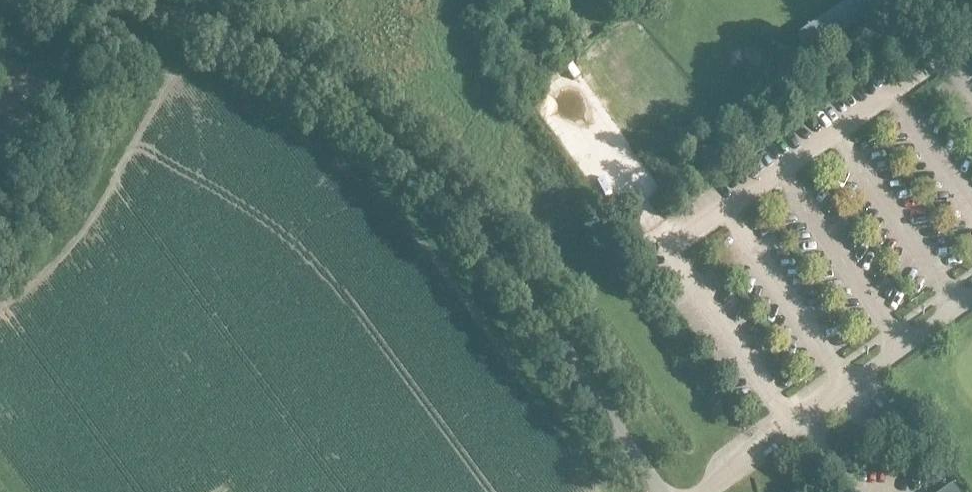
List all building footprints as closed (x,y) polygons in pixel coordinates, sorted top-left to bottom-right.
[(812,47),(889,0),(843,0),(800,26),(812,47)]
